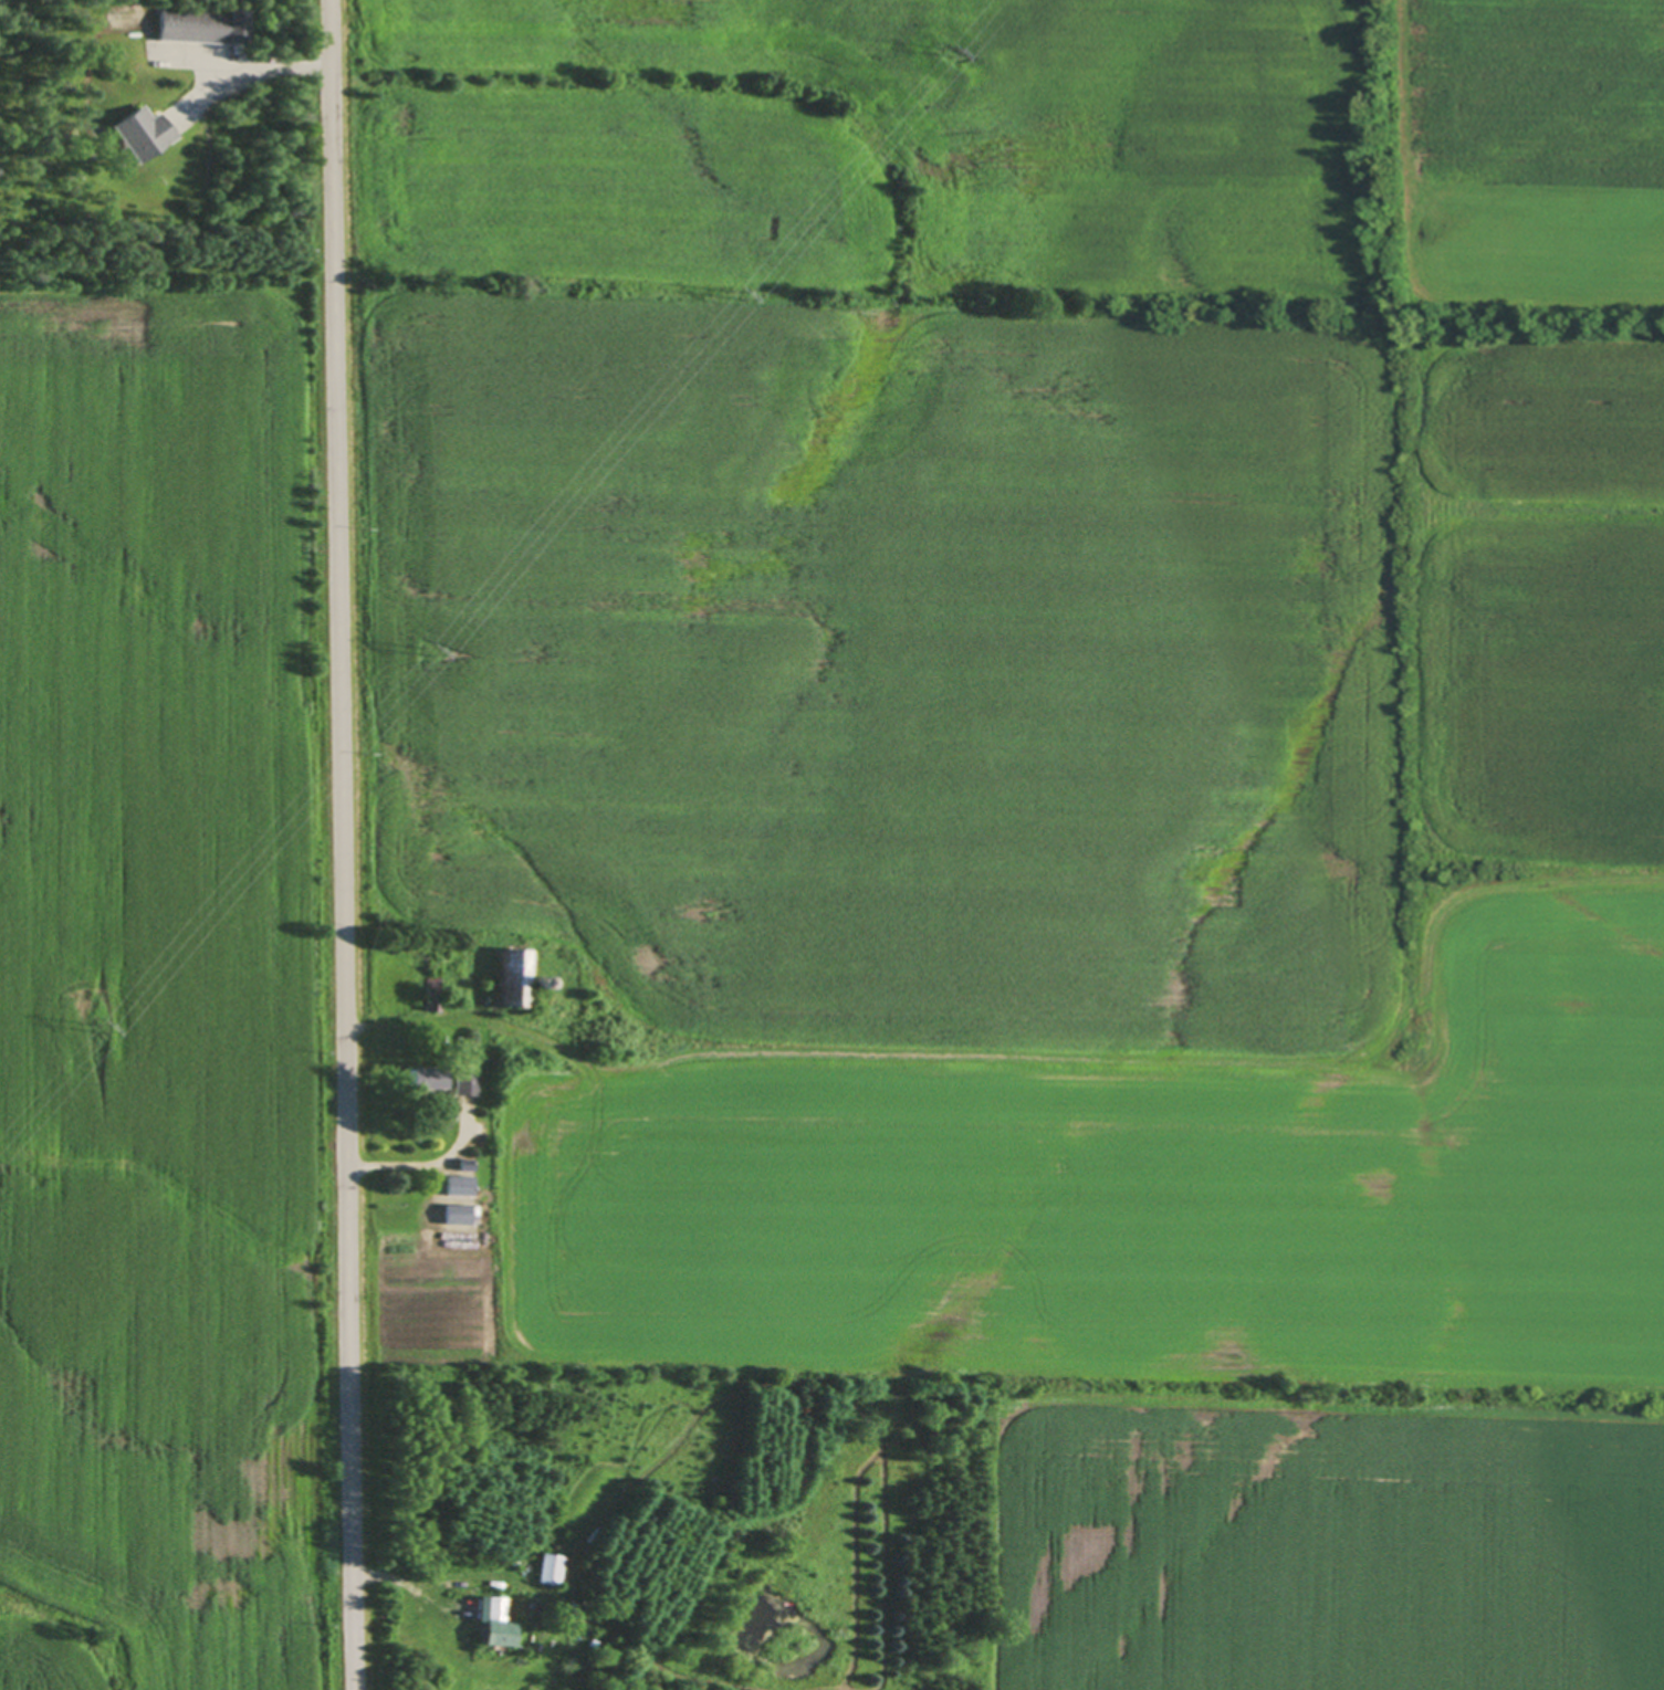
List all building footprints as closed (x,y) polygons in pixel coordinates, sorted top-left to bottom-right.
[(248,9),(247,41),(230,40),(230,43),(159,40),(160,11),(229,14),(229,8),(248,9)] [(142,104),(151,117),(159,112),(176,136),(138,161),(113,124),(142,104)] [(526,948),(525,1004),(493,1003),(495,947),(526,948)] [(536,977),(537,977),(538,977),(540,978),(541,979),(542,980),(542,982),(542,983),(542,984),(542,985),(542,986),(541,987),(540,988),(538,988),(538,989),(537,989),(536,989),(535,989),(534,989),(533,988),(532,988),(531,987),(531,986),(530,985),(530,984),(530,983),(530,982),(530,980),(531,980),(531,979),(532,978),(533,977),(534,977),(535,977),(536,977)] [(437,989),(436,1010),(421,1009),(422,988),(437,989)] [(473,1093),(453,1093),(452,1058),(473,1057),(473,1093)] [(423,1091),(410,1091),(410,1067),(444,1067),(444,1088),(423,1088),(423,1091)] [(470,1158),(470,1169),(457,1168),(457,1158),(470,1158)] [(470,1176),(470,1195),(443,1195),(443,1175),(470,1176)] [(471,1205),(470,1224),(443,1222),(444,1204),(471,1205)] [(599,1530),(589,1542),(585,1539),(595,1526),(599,1530)] [(561,1555),(556,1583),(535,1579),(540,1552),(561,1555)] [(510,1621),(509,1646),(478,1644),(480,1620),(472,1619),(474,1595),(499,1597),(498,1620),(510,1621)]
